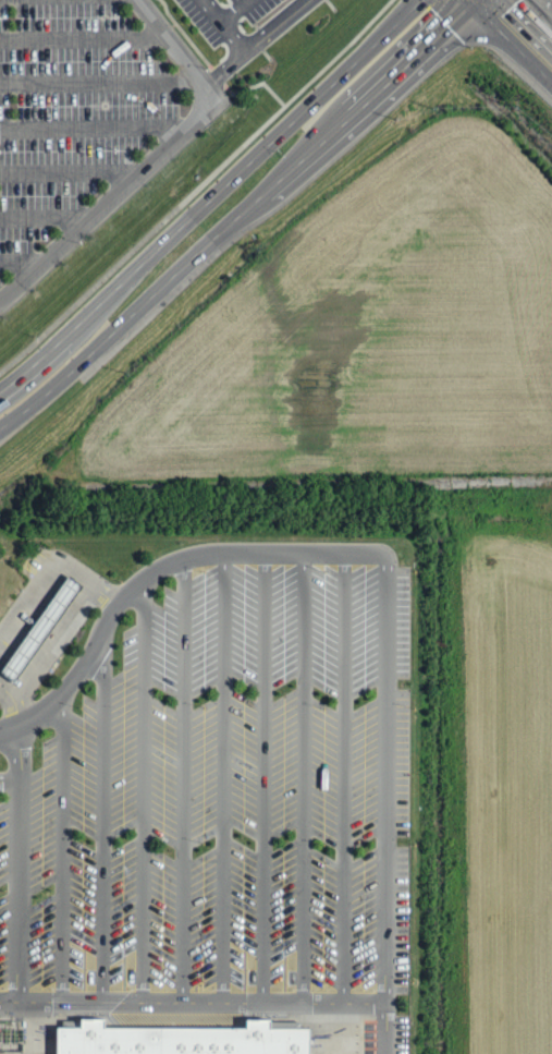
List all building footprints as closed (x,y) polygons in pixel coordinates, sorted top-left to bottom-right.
[(1,668),(32,626),(22,619),(27,613),(35,619),(66,574),(83,585),(16,679),(1,668)] [(308,1019),(308,1053),(58,1053),(58,1019),(81,1019),(81,1010),(94,1010),(102,1010),(102,1019),(246,1019),(246,1011),(260,1011),(270,1011),(270,1019),(308,1019)]
